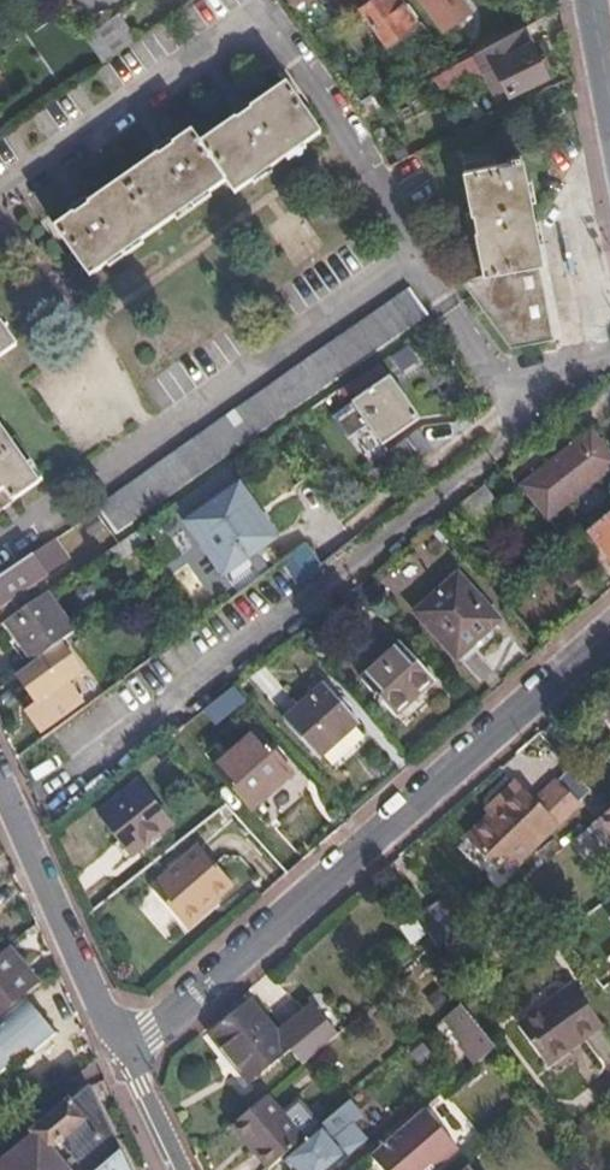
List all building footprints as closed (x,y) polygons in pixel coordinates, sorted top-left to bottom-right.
[(398,0),(370,0),(360,8),(386,43),(414,23),(398,0)] [(460,0),(422,0),(442,28),(467,10),(460,0)] [(82,35),(99,61),(132,38),(114,13),(82,35)] [(545,76),(521,29),(512,34),(469,57),(478,73),(492,66),(508,95),(545,76)] [(318,129),(285,82),(201,141),(190,127),(52,224),(88,273),(225,178),(233,189),(318,129)] [(471,219),(527,193),(521,161),(462,172),(471,219)] [(542,264),(527,193),(471,219),(483,274),(536,264),(542,264)] [(459,283),(480,311),(540,283),(536,264),(483,274),(470,277),(459,283)] [(540,283),(480,311),(484,317),(542,289),(540,283)] [(426,315),(407,288),(96,504),(115,531),(426,315)] [(542,289),(484,317),(507,348),(552,338),(542,289)] [(0,320),(0,353),(15,342),(0,320)] [(391,383),(387,378),(350,403),(364,424),(367,422),(381,443),(415,418),(400,397),(398,399),(388,385),(391,383)] [(400,397),(391,383),(388,385),(398,399),(400,397)] [(441,418),(386,452),(398,471),(453,436),(441,418)] [(39,480),(0,425),(0,508),(39,480)] [(590,431),(520,488),(545,519),(609,467),(609,457),(590,431)] [(235,485),(183,524),(233,592),(276,561),(264,544),(274,537),(235,485)] [(482,487),(456,508),(469,524),(494,503),(482,487)] [(588,530),(609,558),(609,511),(588,530)] [(0,576),(0,612),(5,620),(46,592),(35,575),(60,558),(49,542),(0,576)] [(292,587),(320,570),(304,544),(276,561),(292,587)] [(563,550),(523,583),(531,594),(555,575),(566,588),(583,575),(563,550)] [(496,621),(457,577),(414,615),(454,660),(496,621)] [(46,592),(5,620),(33,660),(73,631),(46,592)] [(33,660),(16,672),(30,692),(36,701),(31,705),(25,708),(40,730),(81,700),(66,681),(81,670),(59,641),(33,660)] [(431,681),(399,644),(358,681),(391,717),(431,681)] [(356,724),(324,687),(283,723),(316,760),(356,724)] [(36,701),(30,692),(24,696),(31,705),(36,701)] [(290,774),(255,734),(215,770),(250,810),(290,774)] [(517,780),(500,795),(505,800),(490,813),(466,834),(491,863),(500,855),(511,868),(580,806),(559,782),(536,802),(517,780)] [(170,825),(137,783),(100,813),(133,855),(170,825)] [(505,800),(500,795),(486,807),(490,813),(505,800)] [(596,819),(609,837),(609,807),(596,819)] [(232,884),(199,846),(152,889),(186,927),(232,884)] [(592,931),(609,954),(609,917),(592,931)] [(588,941),(574,922),(559,933),(573,951),(588,941)] [(39,984),(6,947),(0,952),(0,1017),(22,999),(39,984)] [(549,1066),(603,1026),(571,986),(518,1026),(549,1066)] [(278,1032),(250,997),(210,1030),(244,1070),(253,1080),(292,1045),(305,1061),(335,1035),(339,1031),(315,1001),(278,1032)] [(9,1065),(13,1070),(17,1067),(24,1073),(32,1067),(28,1058),(54,1035),(22,999),(0,1017),(0,1073),(9,1065)] [(478,1059),(494,1045),(463,1006),(460,999),(442,1015),(478,1059)] [(89,1091),(86,1087),(32,1132),(36,1138),(16,1155),(0,1168),(0,1169),(127,1169),(89,1091)] [(269,1093),(229,1127),(243,1142),(249,1138),(272,1163),(282,1154),(306,1134),(269,1093)] [(425,1108),(404,1125),(406,1126),(371,1156),(383,1169),(429,1169),(457,1145),(425,1108)] [(306,1134),(282,1154),(295,1169),(328,1169),(348,1153),(321,1121),(306,1134)] [(249,1138),(243,1142),(266,1168),(272,1163),(249,1138)]
